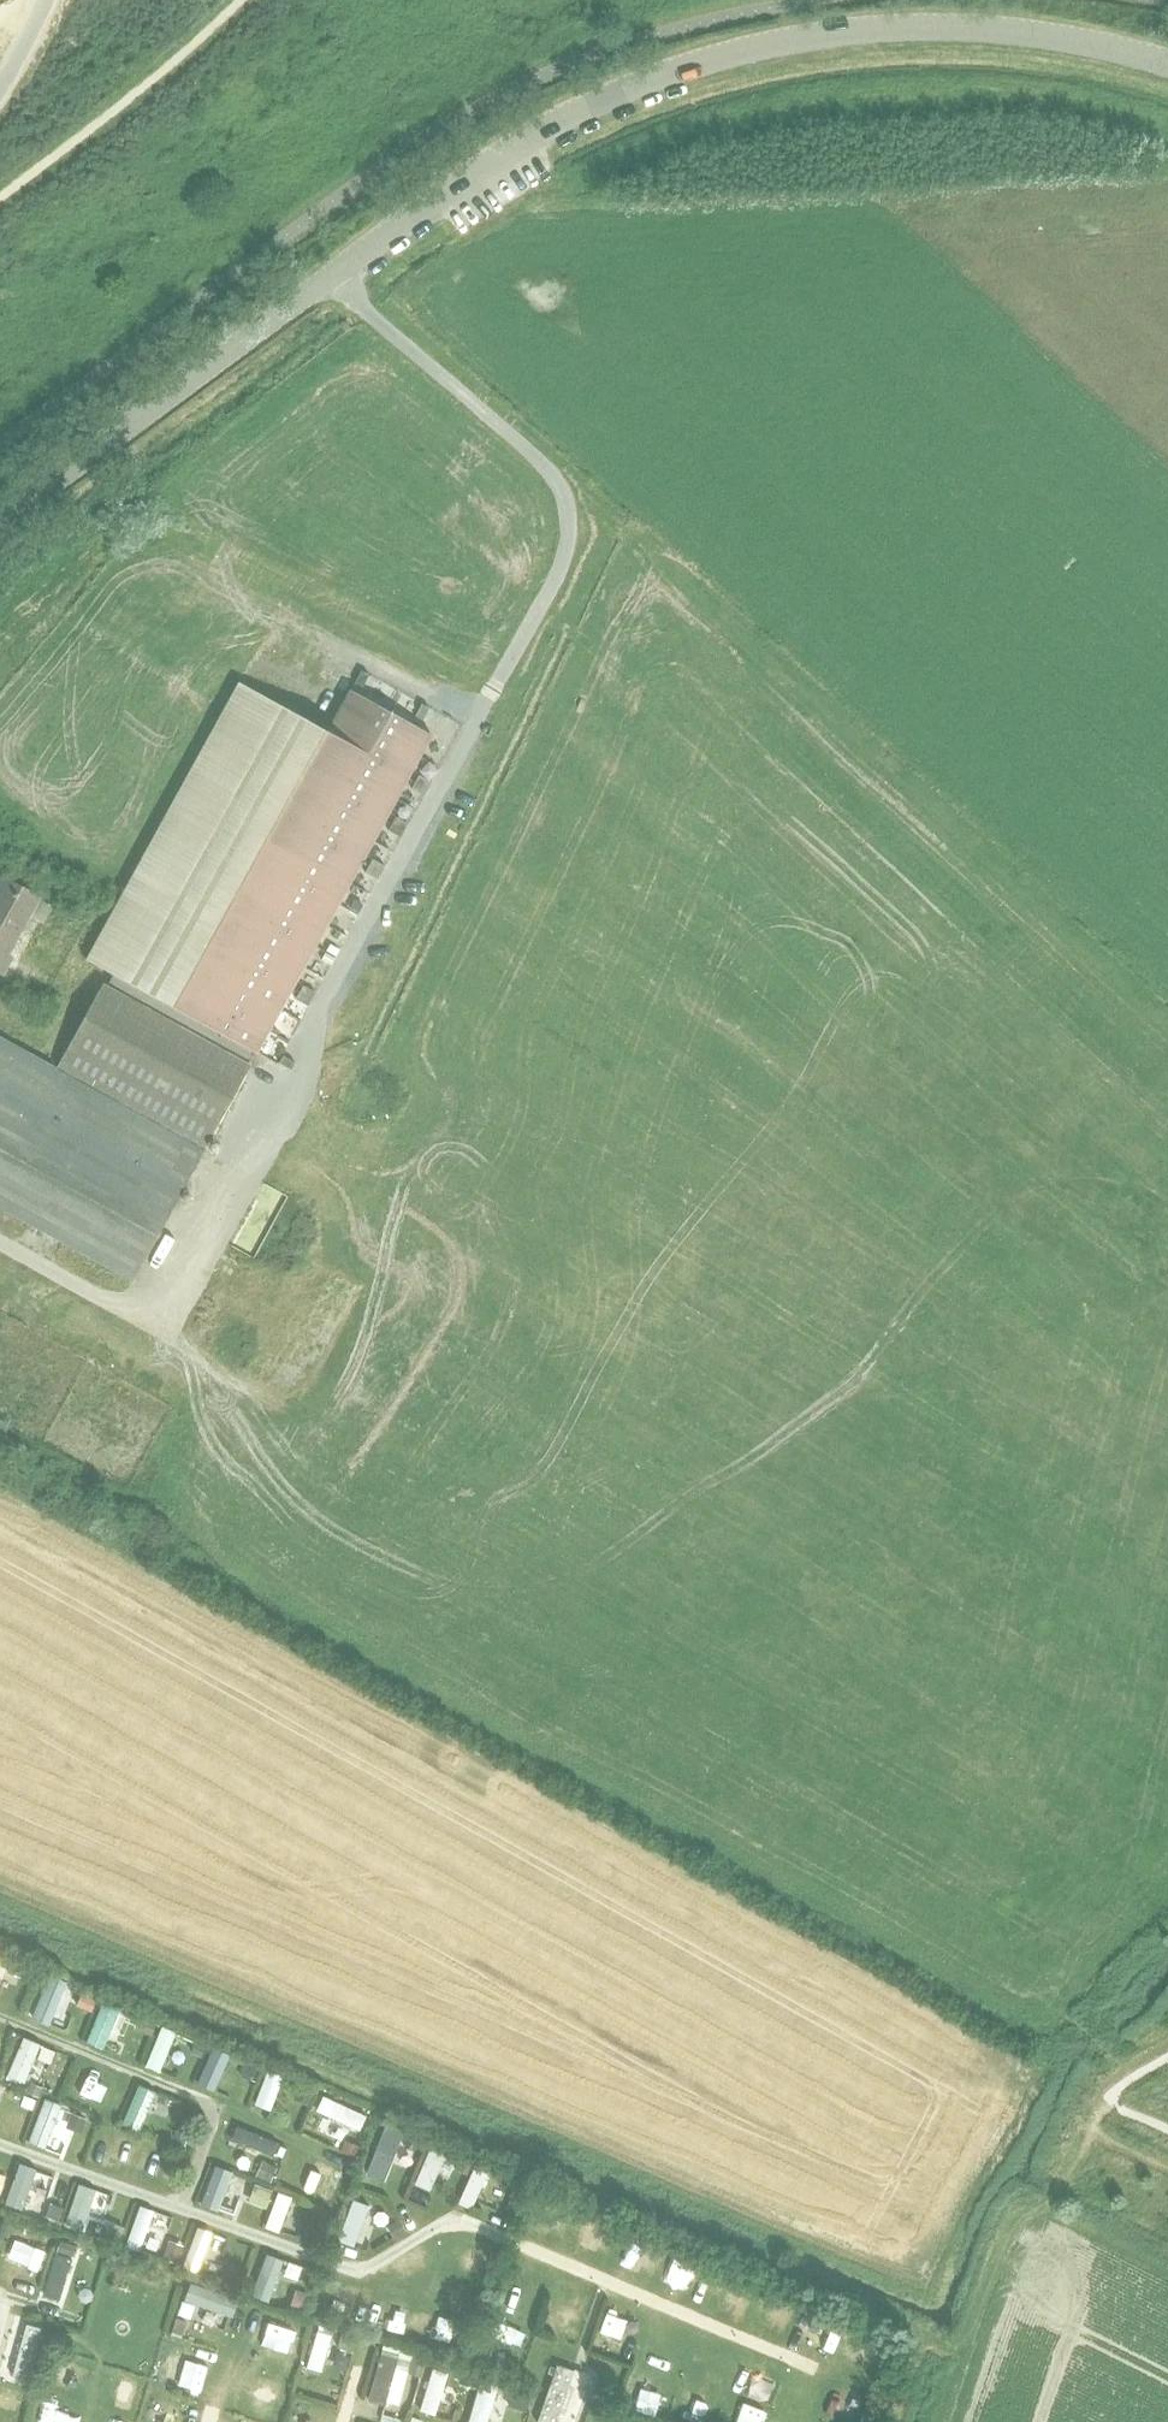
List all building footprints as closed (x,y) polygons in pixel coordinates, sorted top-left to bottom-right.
[(361,686),(368,674),(360,670),(353,682),(361,686)] [(378,733),(337,711),(326,730),(237,682),(85,959),(112,974),(106,986),(247,1064),(253,1051),(255,1052),(256,1051),(215,1029),(227,1007),(238,986),(250,965),(262,944),(273,923),(285,902),(296,881),(308,860),(320,839),(331,818),(343,797),(354,776),(366,755),(378,733)] [(378,733),(389,712),(349,689),(337,711),(378,733)] [(421,719),(428,707),(420,703),(413,715),(421,719)] [(389,712),(378,733),(418,756),(430,734),(389,712)] [(378,733),(366,755),(407,777),(418,756),(378,733)] [(407,777),(366,755),(354,776),(395,798),(407,777)] [(430,781),(418,774),(414,781),(426,788),(430,781)] [(354,776),(343,797),(383,819),(395,798),(354,776)] [(422,795),(426,788),(414,781),(410,788),(422,795)] [(343,797),(331,818),(372,840),(383,819),(343,797)] [(407,823),(394,816),(391,823),(403,830),(407,823)] [(331,818),(320,839),(360,861),(372,840),(331,818)] [(399,836),(403,830),(391,823),(387,830),(399,836)] [(320,839),(308,860),(349,882),(360,861),(320,839)] [(380,872),(383,865),(371,858),(367,865),(380,872)] [(308,860),(296,881),(337,903),(349,882),(308,860)] [(376,879),(380,872),(367,865),(364,872),(376,879)] [(37,897),(4,879),(0,886),(0,973),(4,975),(13,958),(6,954),(28,915),(37,897)] [(296,881),(285,902),(325,924),(337,903),(296,881)] [(37,897),(28,915),(40,922),(50,904),(37,897)] [(357,913),(362,904),(354,899),(349,908),(357,913)] [(285,902),(273,923),(314,945),(325,924),(285,902)] [(314,945),(273,923),(262,944),(302,967),(314,945)] [(328,943),(324,951),(335,957),(339,949),(328,943)] [(302,967),(262,944),(250,965),(291,988),(302,967)] [(324,951),(320,959),(331,965),(335,957),(324,951)] [(250,965),(238,986),(279,1009),(291,988),(250,965)] [(247,1064),(106,986),(101,983),(55,1068),(0,1038),(0,1207),(130,1279),(249,1065),(247,1064)] [(310,998),(314,991),(302,985),(298,992),(310,998)] [(238,986),(227,1007),(267,1030),(279,1009),(238,986)] [(310,998),(298,992),(294,998),(306,1005),(310,998)] [(267,1030),(227,1007),(215,1029),(256,1051),(267,1030)] [(290,1069),(294,1062),(282,1055),(278,1062),(290,1069)] [(12,2375),(27,2379),(42,2328),(26,2324),(12,2375)] [(573,2370),(556,2364),(537,2421),(539,2421),(555,2421),(573,2370)]
